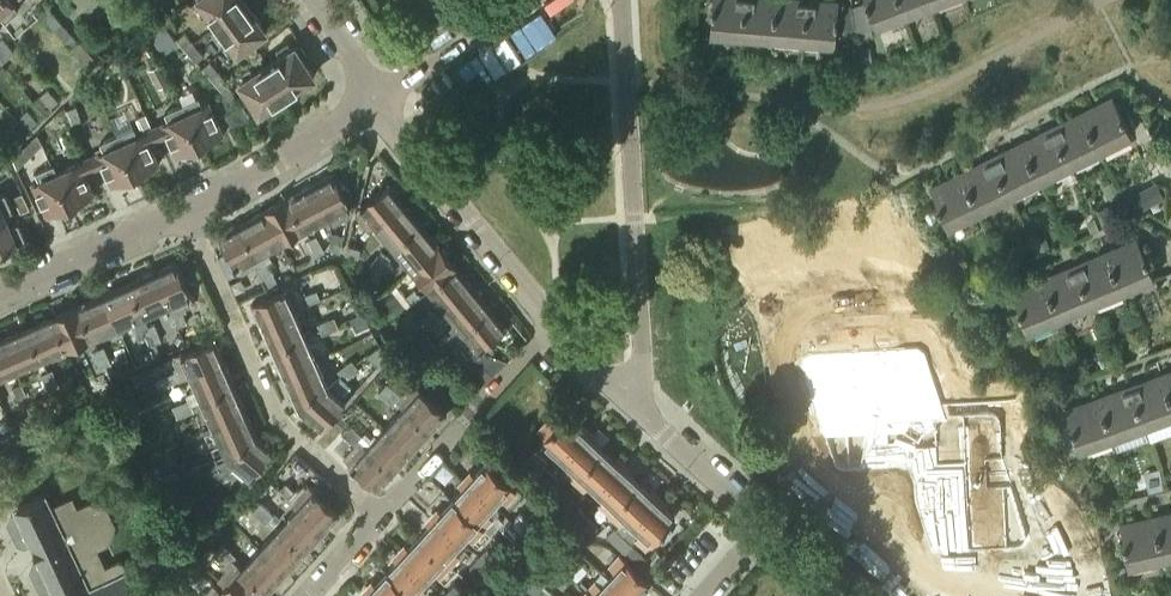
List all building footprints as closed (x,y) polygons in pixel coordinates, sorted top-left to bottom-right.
[(13,0),(0,0),(0,13),(1,13),(5,18),(17,8),(13,2),(14,1),(13,0)] [(155,13),(163,7),(157,0),(147,0),(145,2),(155,13)] [(219,23),(246,2),(244,0),(201,0),(219,23)] [(746,0),(714,0),(714,6),(713,6),(710,32),(742,35),(746,0)] [(776,0),(746,0),(742,35),(773,37),(776,0)] [(773,37),(803,40),(807,0),(776,0),(773,37)] [(803,40),(835,43),(837,17),(836,17),(838,2),(816,0),(807,0),(803,40)] [(900,0),(866,0),(875,26),(906,14),(900,0)] [(932,0),(900,0),(906,14),(934,3),(932,0)] [(246,2),(219,23),(242,53),(254,43),(251,39),(266,28),(246,2)] [(49,23),(56,16),(46,5),(38,12),(49,23)] [(173,18),(163,7),(155,13),(165,25),(173,18)] [(67,27),(56,16),(49,23),(59,34),(67,27)] [(133,20),(120,29),(125,35),(137,26),(133,20)] [(179,43),(163,23),(150,33),(167,53),(179,43)] [(77,38),(67,27),(59,34),(70,45),(77,38)] [(125,35),(120,29),(109,38),(112,44),(125,35)] [(176,37),(186,49),(194,42),(184,31),(176,37)] [(70,45),(80,56),(88,50),(77,38),(70,45)] [(122,52),(127,63),(151,50),(146,39),(122,52)] [(204,54),(194,42),(186,49),(196,61),(204,54)] [(297,44),(268,63),(287,93),(314,75),(304,59),(306,58),(307,54),(301,45),(297,44)] [(871,60),(870,47),(860,48),(861,61),(871,60)] [(98,61),(88,50),(80,56),(91,67),(98,61)] [(212,79),(220,72),(210,61),(202,68),(212,79)] [(160,62),(149,67),(159,86),(170,80),(160,62)] [(260,110),(287,93),(268,63),(240,81),(260,110)] [(221,91),(223,90),(230,83),(220,72),(212,79),(221,89),(221,91)] [(61,101),(47,86),(40,93),(40,94),(53,109),(61,101)] [(231,86),(223,90),(221,91),(227,105),(237,101),(231,86)] [(1082,112),(1100,150),(1132,134),(1120,110),(1119,110),(1112,97),(1082,112)] [(198,98),(183,105),(200,143),(224,133),(209,100),(201,104),(198,98)] [(47,116),(47,115),(35,102),(20,116),(31,127),(38,120),(40,123),(47,116)] [(234,109),(242,122),(250,117),(243,104),(234,109)] [(76,105),(66,110),(72,124),(83,119),(76,105)] [(153,126),(159,138),(168,134),(177,154),(200,143),(183,105),(166,113),(169,119),(153,126)] [(234,127),(242,122),(234,109),(226,114),(234,127)] [(1100,150),(1082,112),(1052,127),(1070,165),(1100,150)] [(146,113),(137,118),(141,128),(151,124),(146,113)] [(3,142),(8,148),(24,134),(15,123),(0,137),(0,139),(3,142)] [(134,127),(118,135),(136,174),(159,163),(150,142),(159,138),(153,126),(137,134),(134,127)] [(1022,142),(1040,180),(1070,165),(1052,127),(1022,142)] [(112,185),(136,174),(118,135),(101,143),(104,149),(88,156),(94,168),(103,164),(112,185)] [(41,145),(34,137),(23,149),(29,156),(41,145)] [(1040,180),(1022,142),(992,157),(1010,195),(1040,180)] [(88,156),(56,171),(71,204),(94,193),(85,172),(94,168),(88,156)] [(962,172),(980,209),(1010,195),(992,157),(962,172)] [(48,215),(71,204),(56,171),(53,165),(38,172),(41,179),(33,182),(48,215)] [(334,224),(350,215),(351,214),(353,207),(333,171),(310,184),(327,215),(328,214),(334,224)] [(980,209),(962,172),(931,187),(938,201),(936,201),(948,225),(980,209)] [(1111,198),(1119,194),(1111,177),(1103,181),(1111,198)] [(361,207),(358,209),(356,215),(368,230),(376,224),(378,227),(406,203),(388,182),(360,206),(361,207)] [(327,215),(310,184),(287,197),(304,227),(327,215)] [(1130,194),(1137,209),(1149,203),(1141,188),(1130,194)] [(30,208),(22,192),(13,196),(21,212),(30,208)] [(8,219),(5,212),(11,209),(5,194),(0,196),(0,222),(8,219)] [(304,227),(287,197),(264,209),(281,240),(304,227)] [(423,224),(406,203),(378,227),(395,247),(423,224)] [(281,240),(264,209),(242,222),(259,252),(281,240)] [(1105,227),(1118,221),(1114,212),(1101,218),(1105,227)] [(8,219),(0,222),(0,251),(18,243),(17,241),(24,238),(18,223),(11,226),(8,219)] [(1101,228),(1097,219),(1089,222),(1093,232),(1101,228)] [(259,252),(242,222),(218,235),(240,275),(255,266),(260,275),(271,270),(267,262),(262,264),(256,254),(259,252)] [(440,244),(423,224),(395,247),(411,267),(440,244)] [(310,249),(321,243),(317,235),(305,241),(310,249)] [(1041,250),(1051,246),(1046,236),(1037,240),(1041,250)] [(1105,252),(1122,290),(1154,276),(1144,252),(1143,252),(1137,239),(1105,252)] [(340,252),(343,242),(331,240),(328,249),(340,252)] [(321,243),(310,249),(314,257),(325,251),(321,243)] [(360,247),(349,244),(346,253),(358,256),(360,247)] [(411,267),(423,281),(428,288),(456,265),(440,244),(411,267)] [(1020,260),(1014,244),(1001,249),(1007,265),(1020,260)] [(376,258),(385,267),(390,259),(381,251),(376,258)] [(1122,290),(1105,252),(1075,265),(1091,303),(1122,290)] [(189,255),(150,272),(165,305),(169,303),(187,344),(205,337),(196,316),(188,320),(183,310),(186,309),(185,306),(194,302),(196,305),(208,299),(189,255)] [(379,274),(385,267),(376,258),(370,266),(379,274)] [(434,295),(440,302),(445,308),(473,285),(456,265),(428,288),(434,295)] [(1091,303),(1075,265),(1044,278),(1060,316),(1091,303)] [(271,270),(260,275),(264,284),(275,278),(271,270)] [(150,272),(125,283),(140,316),(165,305),(150,272)] [(1060,316),(1044,278),(1012,291),(1018,305),(1017,306),(1027,330),(1060,316)] [(411,302),(428,288),(423,281),(405,296),(411,302)] [(101,294),(116,327),(140,316),(125,283),(101,294)] [(264,329),(297,315),(295,310),(303,306),(293,284),(252,302),(264,329)] [(445,308),(446,310),(458,324),(450,330),(453,333),(454,335),(490,305),(473,285),(445,308)] [(417,310),(434,295),(428,288),(411,302),(417,310)] [(317,290),(305,295),(309,304),(321,299),(317,290)] [(396,292),(381,302),(391,316),(406,305),(396,292)] [(101,294),(76,306),(91,339),(116,327),(101,294)] [(429,325),(446,310),(445,308),(440,302),(432,309),(422,318),(429,325)] [(455,369),(479,390),(507,360),(489,353),(483,347),(507,326),(490,305),(454,335),(465,347),(472,356),(468,359),(467,357),(455,369)] [(76,306),(51,317),(66,350),(91,339),(76,306)] [(369,325),(363,311),(350,316),(356,330),(369,325)] [(264,329),(275,355),(308,341),(297,315),(264,329)] [(326,319),(331,330),(339,327),(334,315),(326,319)] [(26,328),(41,361),(66,350),(51,317),(26,328)] [(322,334),(331,330),(326,319),(317,323),(322,334)] [(143,328),(150,345),(156,342),(161,340),(154,323),(143,328)] [(26,328),(1,339),(16,372),(41,361),(26,328)] [(465,347),(454,335),(453,333),(439,344),(441,347),(440,348),(451,361),(465,347)] [(433,335),(424,342),(433,353),(440,348),(441,347),(439,344),(433,335)] [(193,377),(226,363),(215,337),(173,356),(177,366),(175,367),(176,371),(180,379),(192,375),(193,377)] [(0,340),(0,379),(16,372),(1,339),(0,340)] [(275,355),(286,381),(320,367),(308,341),(275,355)] [(152,360),(162,356),(156,342),(150,345),(146,347),(152,360)] [(423,361),(433,353),(424,342),(416,349),(423,361)] [(378,365),(386,356),(380,344),(368,354),(378,365)] [(93,351),(96,359),(107,354),(104,346),(93,351)] [(802,369),(802,370),(802,371),(825,446),(826,447),(826,448),(827,448),(827,449),(828,450),(829,451),(830,451),(831,452),(832,452),(833,452),(834,452),(835,452),(836,452),(837,452),(901,446),(905,459),(905,474),(915,507),(915,508),(916,509),(917,510),(918,511),(919,512),(920,512),(921,512),(921,513),(922,513),(923,513),(924,513),(925,513),(926,513),(996,506),(998,506),(1000,506),(1001,506),(1002,505),(1003,505),(1004,505),(1005,504),(1006,504),(1006,503),(1007,503),(1007,502),(1008,502),(1008,501),(1009,501),(1009,500),(1010,499),(1010,498),(1011,496),(1011,495),(1011,494),(1010,493),(1009,487),(993,437),(994,409),(994,408),(994,407),(993,407),(993,406),(993,405),(993,404),(992,404),(992,403),(991,403),(991,402),(990,402),(990,401),(989,401),(988,401),(988,400),(987,400),(986,400),(985,400),(984,400),(982,400),(941,404),(926,358),(926,355),(925,354),(924,353),(924,352),(923,351),(922,350),(921,350),(920,349),(919,349),(918,349),(917,349),(916,349),(915,349),(914,349),(814,358),(813,358),(812,358),(811,358),(810,359),(809,359),(808,359),(808,360),(807,360),(806,360),(806,361),(805,361),(805,362),(804,362),(804,363),(803,363),(803,364),(803,365),(802,365),(802,366),(802,367),(802,368),(802,369)] [(111,362),(107,354),(96,359),(100,367),(111,362)] [(352,359),(345,365),(352,374),(360,368),(352,359)] [(203,401),(236,387),(226,363),(193,377),(197,388),(186,393),(188,399),(191,405),(192,404),(202,400),(203,401)] [(352,374),(345,365),(337,370),(345,380),(352,374)] [(286,381),(298,408),(328,386),(320,367),(286,381)] [(41,374),(45,382),(56,377),(53,368),(41,374)] [(180,379),(176,371),(165,375),(169,384),(180,379)] [(1170,400),(1170,371),(1162,374),(1170,400)] [(1162,374),(1130,385),(1144,425),(1170,415),(1170,400),(1162,374)] [(104,375),(86,383),(92,396),(110,388),(104,375)] [(56,377),(45,382),(49,390),(60,385),(56,377)] [(22,382),(13,386),(18,397),(26,394),(22,382)] [(379,391),(386,398),(395,388),(387,382),(379,391)] [(1144,425),(1130,385),(1099,397),(1113,436),(1144,425)] [(322,429),(346,402),(328,386),(298,408),(322,429)] [(236,387),(203,401),(214,426),(247,411),(236,387)] [(402,394),(395,388),(386,398),(393,404),(402,394)] [(420,388),(402,408),(429,432),(447,412),(420,388)] [(1113,436),(1099,397),(1066,409),(1072,423),(1070,423),(1079,448),(1113,436)] [(181,402),(186,414),(194,410),(192,404),(191,405),(188,399),(181,402)] [(186,414),(181,402),(172,406),(177,417),(186,414)] [(412,451),(429,432),(402,408),(386,427),(412,451)] [(228,458),(258,436),(247,411),(214,426),(228,458)] [(543,439),(562,456),(584,432),(565,415),(555,426),(549,419),(538,430),(545,437),(543,439)] [(0,422),(0,426),(3,431),(10,428),(6,420),(0,422)] [(341,433),(349,439),(357,430),(350,424),(341,433)] [(365,436),(361,439),(395,470),(412,451),(386,427),(372,442),(365,436)] [(357,430),(349,439),(356,445),(361,439),(365,436),(357,430)] [(602,449),(584,432),(562,456),(569,463),(563,469),(574,479),(602,449)] [(258,436),(228,458),(251,479),(276,452),(258,436)] [(378,489),(395,470),(361,439),(356,445),(344,459),(378,489)] [(602,449),(574,479),(585,489),(590,483),(598,490),(620,465),(602,449)] [(523,462),(541,479),(548,471),(531,454),(523,462)] [(207,460),(212,472),(220,468),(215,457),(207,460)] [(212,472),(207,460),(198,464),(203,476),(212,472)] [(469,481),(493,503),(500,495),(506,501),(517,490),(486,462),(469,481)] [(638,482),(620,465),(598,490),(605,496),(599,502),(610,512),(638,482)] [(156,466),(144,471),(153,489),(164,484),(156,466)] [(1150,490),(1164,487),(1160,468),(1146,471),(1150,490)] [(558,479),(548,471),(541,479),(550,487),(558,479)] [(285,494),(283,497),(322,533),(341,512),(306,482),(299,489),(297,487),(295,489),(286,481),(280,489),(285,494)] [(487,510),(493,503),(469,481),(452,499),(483,527),(493,516),(487,510)] [(656,499),(638,482),(610,512),(620,522),(616,526),(624,533),(634,523),(656,499)] [(252,511),(259,517),(267,508),(261,502),(265,497),(255,488),(247,497),(256,506),(252,511)] [(121,562),(119,561),(105,568),(95,547),(108,540),(114,524),(107,508),(90,502),(77,508),(72,497),(52,507),(47,496),(16,510),(18,513),(11,516),(9,522),(18,542),(25,545),(31,542),(40,560),(34,563),(32,570),(41,590),(47,592),(54,589),(57,595),(137,595),(121,562)] [(278,527),(277,529),(304,553),(322,533),(283,497),(270,511),(274,514),(269,519),(278,527)] [(483,527),(452,499),(436,517),(460,539),(467,532),(473,538),(483,527)] [(656,499),(634,523),(624,533),(632,541),(636,537),(647,546),(675,516),(656,499)] [(581,524),(589,515),(579,507),(571,516),(581,524)] [(270,511),(267,508),(259,517),(265,523),(269,519),(274,514),(270,511)] [(529,518),(528,517),(520,510),(511,520),(520,527),(529,518)] [(1154,516),(1163,557),(1170,555),(1170,512),(1154,516)] [(589,515),(581,524),(590,533),(598,524),(589,515)] [(1163,557),(1154,516),(1120,524),(1124,539),(1123,539),(1128,565),(1163,557)] [(460,539),(436,517),(419,535),(451,563),(460,553),(454,547),(460,539)] [(511,537),(520,527),(511,520),(503,529),(511,537)] [(606,533),(616,542),(624,533),(616,526),(614,525),(606,533)] [(304,553),(277,529),(259,549),(285,573),(304,553)] [(577,531),(568,541),(577,548),(585,539),(577,531)] [(624,533),(616,542),(626,551),(633,542),(632,541),(624,533)] [(419,535),(403,554),(427,576),(434,569),(441,575),(451,563),(419,535)] [(577,548),(568,541),(560,550),(568,558),(577,548)] [(215,552),(222,558),(230,549),(223,543),(215,552)] [(487,546),(478,556),(487,564),(495,554),(487,546)] [(649,568),(662,553),(656,547),(642,562),(649,568)] [(237,555),(230,549),(222,558),(227,563),(228,564),(233,558),(237,555)] [(243,567),(240,569),(267,594),(285,573),(259,549),(243,567)] [(567,556),(560,550),(552,559),(558,565),(567,556)] [(609,565),(602,573),(628,595),(637,595),(650,582),(620,553),(609,565)] [(413,595),(421,595),(427,589),(421,583),(427,576),(403,554),(387,572),(413,595)] [(478,573),(487,564),(478,556),(469,566),(478,573)] [(267,594),(240,569),(243,567),(233,558),(228,564),(227,563),(225,566),(227,568),(218,578),(226,585),(222,590),(229,595),(265,595),(267,594)] [(552,575),(544,568),(535,577),(543,585),(552,575)] [(387,572),(370,590),(377,595),(413,595),(387,572)] [(602,573),(586,591),(592,595),(628,595),(602,573)] [(543,585),(535,577),(526,587),(535,595),(543,585)] [(174,583),(181,589),(179,591),(185,595),(188,595),(195,589),(188,582),(185,585),(178,579),(174,583)] [(222,590),(214,582),(204,593),(202,592),(200,594),(195,589),(188,595),(229,595),(222,590)] [(179,591),(181,589),(174,583),(173,584),(175,586),(169,593),(172,595),(185,595),(179,591)] [(450,595),(458,595),(463,590),(454,583),(446,592),(450,595)]
